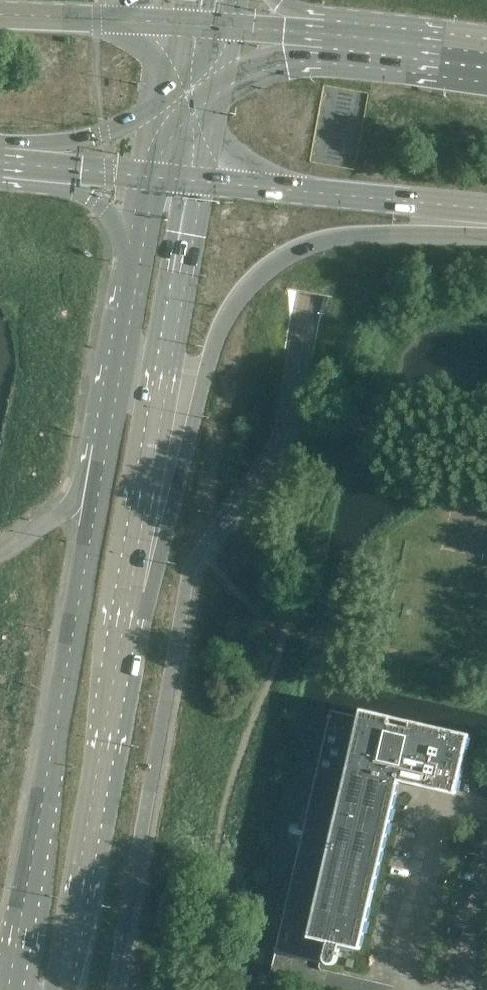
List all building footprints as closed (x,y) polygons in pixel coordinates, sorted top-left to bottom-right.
[(356,361),(342,358),(339,369),(353,373),(356,361)] [(337,961),(338,960),(341,945),(342,941),(358,945),(398,774),(424,770),(425,777),(436,775),(435,768),(445,767),(449,766),(453,763),(456,759),(458,755),(458,750),(457,745),(454,741),(451,738),(446,737),(390,724),(390,723),(331,710),(275,952),(278,953),(279,952),(290,954),(290,955),(292,956),(293,955),(304,958),(304,959),(306,959),(307,958),(318,961),(318,962),(321,963),(324,947),(327,947),(324,958),(324,959),(325,960),(325,962),(326,963),(328,964),(329,965),(331,965),(333,965),(334,964),(336,963),(337,962),(337,961)]
